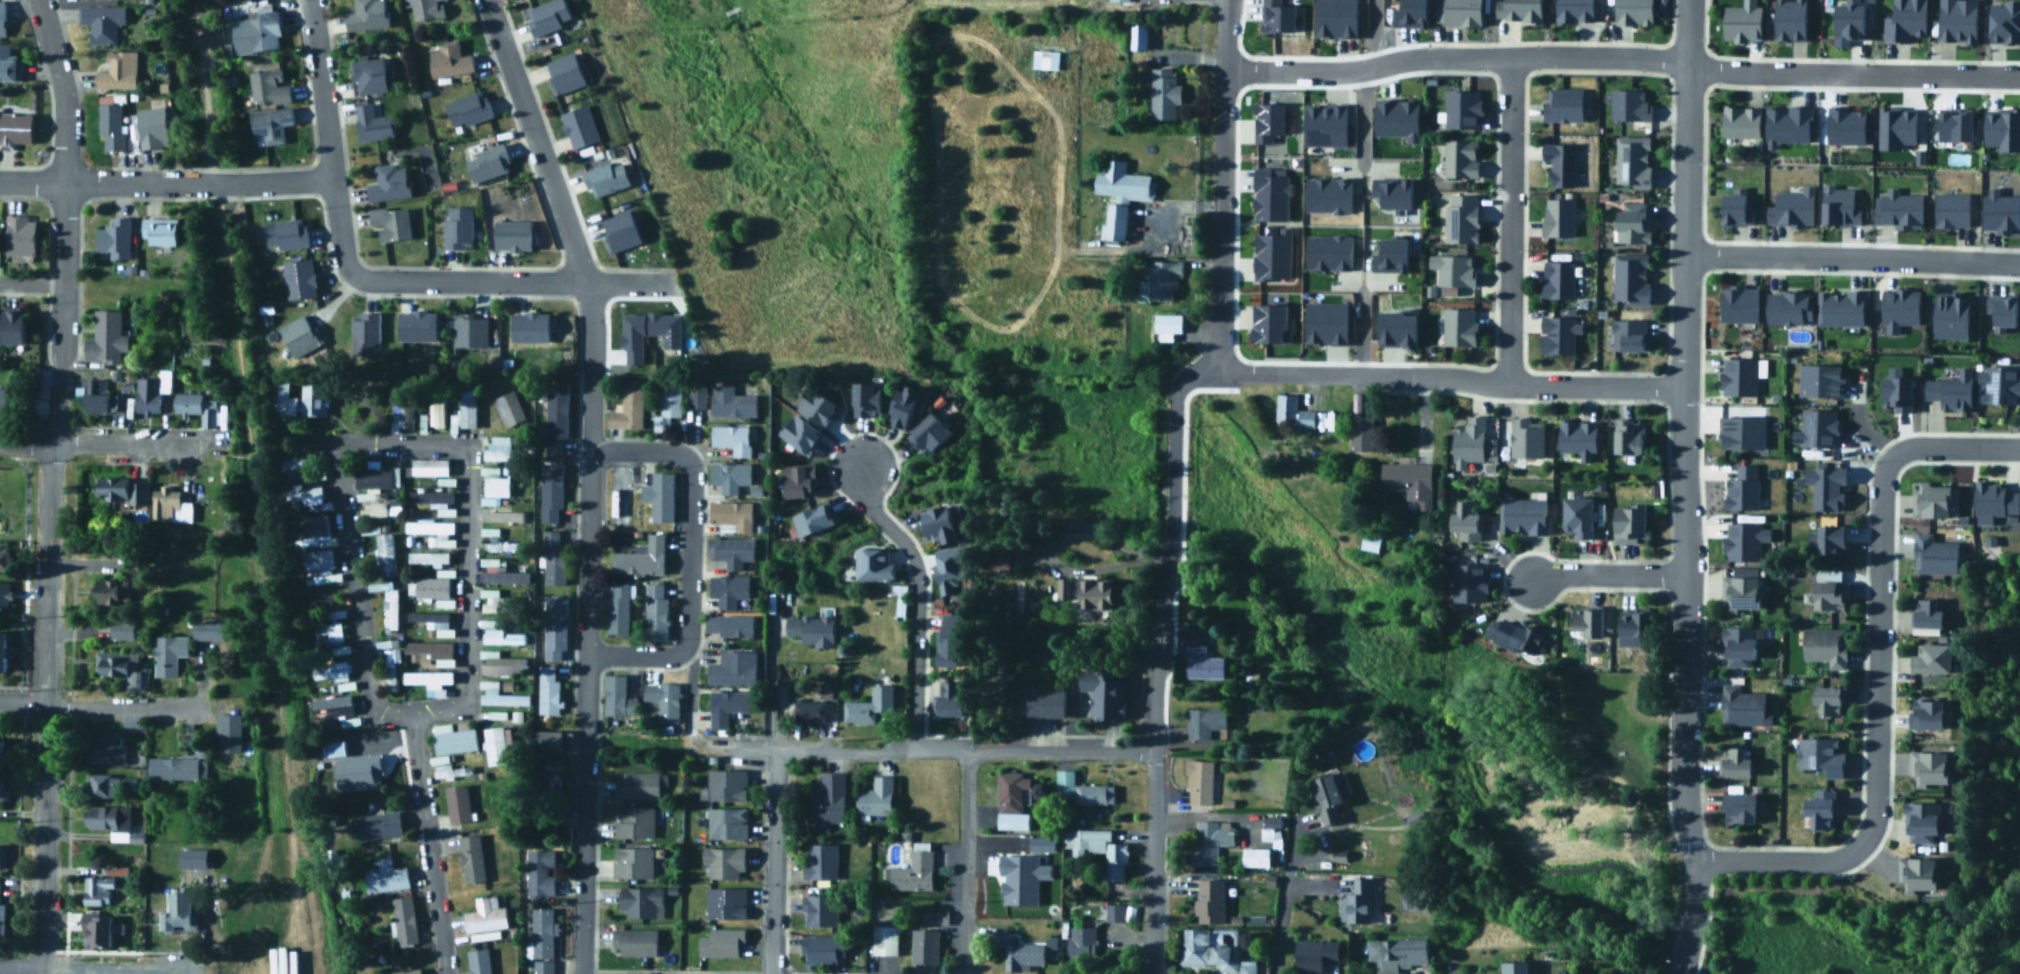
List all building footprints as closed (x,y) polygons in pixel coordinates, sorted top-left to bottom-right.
[(9,35),(9,0),(0,0),(0,35),(9,35)] [(354,13),(344,14),(345,31),(388,27),(386,0),(353,0),(354,13)] [(412,21),(444,17),(441,0),(403,0),(404,8),(410,8),(412,21)] [(532,37),(573,24),(565,0),(552,0),(523,10),(532,37)] [(1292,23),(1301,23),(1301,13),(1291,13),(1291,4),(1279,4),(1279,0),(1260,0),(1260,30),(1292,30),(1292,23)] [(1355,35),(1355,0),(1311,0),(1311,35),(1355,35)] [(1424,0),(1395,0),(1395,7),(1389,7),(1389,25),(1423,26),(1424,0)] [(1484,0),(1447,0),(1447,7),(1437,7),(1437,24),(1483,24),(1484,0)] [(1496,20),(1543,21),(1543,0),(1496,0),(1496,20)] [(1557,22),(1594,22),(1594,0),(1557,0),(1557,22)] [(1654,0),(1617,0),(1616,24),(1653,26),(1654,0)] [(1720,39),(1758,39),(1758,4),(1754,4),(1754,0),(1741,0),(1741,4),(1720,4),(1720,39)] [(1804,0),(1770,0),(1770,39),(1804,39),(1804,0)] [(1923,0),(1889,0),(1888,15),(1881,15),(1881,40),(1907,41),(1907,34),(1922,34),(1923,0)] [(1962,39),(1962,43),(1974,42),(1972,0),(1934,0),(1936,40),(1962,39)] [(2000,2),(1985,2),(1985,41),(2016,41),(2016,30),(2019,30),(2019,0),(2000,0),(2000,2)] [(1862,37),(1862,2),(1829,2),(1829,45),(1846,45),(1846,37),(1862,37)] [(90,24),(90,44),(115,44),(115,24),(125,24),(125,6),(77,6),(77,24),(90,24)] [(249,51),(282,48),(277,6),(255,9),(256,17),(245,18),(249,51)] [(1146,49),(1146,24),(1133,24),(1133,49),(1146,49)] [(435,42),(436,47),(428,48),(431,77),(474,71),(472,54),(460,55),(458,39),(435,42)] [(0,42),(0,79),(20,80),(20,59),(8,59),(8,42),(0,42)] [(136,88),(136,71),(127,71),(127,51),(107,50),(106,70),(96,70),(96,88),(136,88)] [(1032,68),(1058,68),(1058,50),(1032,50),(1032,68)] [(545,62),(556,94),(586,84),(575,52),(545,62)] [(354,95),(388,91),(384,57),(350,61),(354,95)] [(291,101),(289,84),(285,84),(283,68),(248,72),(252,106),(291,101)] [(1151,120),(1176,120),(1176,103),(1179,103),(1179,68),(1151,68),(1151,120)] [(1544,120),(1583,120),(1583,87),(1544,87),(1544,120)] [(452,128),(492,116),(484,89),(444,102),(452,128)] [(1611,119),(1652,119),(1652,100),(1646,100),(1646,89),(1611,89),(1611,119)] [(1480,128),(1480,90),(1445,90),(1445,128),(1480,128)] [(1405,134),(1406,141),(1417,141),(1416,97),(1370,98),(1371,134),(1405,134)] [(1280,102),(1248,102),(1248,112),(1251,112),(1252,142),(1270,142),(1270,133),(1281,133),(1280,102)] [(1300,144),(1343,144),(1344,103),(1301,102),(1300,144)] [(99,136),(104,136),(104,150),(124,150),(124,103),(98,103),(99,136)] [(358,140),(394,137),(392,114),(373,116),(372,103),(354,104),(358,140)] [(599,142),(589,105),(560,113),(570,150),(599,142)] [(1809,105),(1784,105),(1784,107),(1762,106),(1761,147),(1774,147),(1774,140),(1808,140),(1809,105)] [(1876,149),(1898,148),(1898,142),(1914,142),(1913,105),(1875,106),(1876,149)] [(1723,137),(1761,137),(1761,106),(1723,106),(1723,137)] [(1864,142),(1865,107),(1824,106),(1823,142),(1864,142)] [(1968,139),(1968,106),(1945,106),(1945,110),(1934,110),(1934,139),(1968,139)] [(1996,150),(2019,150),(2019,106),(1996,107),(1996,110),(1980,110),(1980,143),(1996,143),(1996,150)] [(169,146),(166,107),(137,109),(140,149),(169,146)] [(252,145),(284,143),(283,125),(293,124),(292,108),(250,110),(252,145)] [(32,143),(33,112),(0,112),(0,149),(14,150),(15,142),(32,143)] [(1615,137),(1615,187),(1652,187),(1652,137),(1615,137)] [(1479,177),(1479,140),(1445,140),(1445,177),(1479,177)] [(1573,143),(1539,142),(1538,159),(1547,159),(1546,185),(1572,186),(1573,143)] [(472,183),(512,170),(503,143),(463,156),(472,183)] [(631,186),(623,159),(582,171),(590,198),(631,186)] [(368,201),(410,196),(406,167),(397,168),(396,163),(375,165),(377,183),(366,184),(368,201)] [(1251,219),(1287,219),(1287,174),(1283,174),(1283,166),(1251,167),(1251,219)] [(1108,202),(1107,240),(1127,241),(1129,197),(1152,198),(1153,175),(1112,173),(1111,203),(1108,202)] [(1350,176),(1302,177),(1302,211),(1350,210),(1350,176)] [(1375,207),(1409,207),(1409,177),(1396,177),(1396,178),(1368,177),(1368,194),(1375,194),(1375,207)] [(1763,224),(1811,224),(1811,184),(1800,184),(1800,190),(1772,190),(1771,205),(1763,204),(1763,224)] [(1750,224),(1751,205),(1745,205),(1745,190),(1743,190),(1743,185),(1732,185),(1731,192),(1717,192),(1716,223),(1750,224)] [(1897,193),(1897,186),(1885,186),(1884,194),(1871,194),(1871,222),(1892,222),(1892,227),(1920,227),(1920,193),(1897,193)] [(2016,231),(2016,194),(1997,194),(1997,186),(1986,186),(1986,194),(1979,194),(1979,227),(1994,228),(1994,230),(2016,231)] [(1966,191),(1931,192),(1932,227),(1966,226),(1966,191)] [(1479,195),(1445,195),(1445,243),(1479,243),(1479,195)] [(1574,237),(1575,198),(1545,198),(1545,237),(1574,237)] [(1618,202),(1617,242),(1651,243),(1651,203),(1618,202)] [(371,226),(379,226),(379,241),(410,240),(408,207),(370,208),(371,226)] [(472,207),(443,207),(443,248),(472,248),(472,207)] [(632,210),(600,220),(610,252),(642,243),(632,210)] [(34,256),(34,216),(6,216),(6,256),(34,256)] [(129,218),(111,218),(111,227),(97,227),(97,252),(108,252),(108,259),(129,260),(129,218)] [(178,245),(178,218),(142,218),(142,245),(178,245)] [(267,251),(308,247),(305,218),(264,223),(267,251)] [(495,251),(532,251),(532,221),(495,221),(495,251)] [(1290,278),(1291,226),(1278,225),(1278,233),(1250,232),(1250,252),(1251,252),(1251,277),(1290,278)] [(1351,268),(1351,234),(1303,234),(1303,268),(1351,268)] [(1406,237),(1374,237),(1374,252),(1369,252),(1368,270),(1405,270),(1406,237)] [(1615,303),(1651,303),(1651,254),(1615,253),(1615,303)] [(1439,286),(1476,286),(1476,256),(1439,256),(1439,286)] [(316,296),(313,259),(283,262),(286,299),(316,296)] [(1149,261),(1149,300),(1176,300),(1176,278),(1182,278),(1182,261),(1149,261)] [(1544,300),(1574,300),(1574,261),(1544,261),(1544,300)] [(1716,318),(1755,319),(1756,285),(1730,284),(1730,287),(1717,287),(1716,318)] [(1878,289),(1878,322),(1884,322),(1884,331),(1897,331),(1897,321),(1917,322),(1917,287),(1892,287),(1892,289),(1878,289)] [(1763,321),(1809,321),(1809,290),(1763,290),(1763,321)] [(1868,291),(1818,290),(1818,325),(1867,326),(1868,291)] [(1930,336),(1965,336),(1966,295),(1957,295),(1957,290),(1931,290),(1930,336)] [(2003,323),(2015,323),(2014,294),(1987,295),(1988,330),(2003,330),(2003,323)] [(1342,343),(1343,301),(1301,300),(1300,343),(1342,343)] [(1288,341),(1288,326),(1285,326),(1285,304),(1248,303),(1247,341),(1288,341)] [(4,344),(26,344),(26,309),(4,309),(4,344)] [(84,362),(120,363),(120,349),(128,350),(128,335),(119,335),(120,310),(94,309),(94,339),(84,338),(84,362)] [(1444,345),(1478,345),(1478,309),(1444,309),(1444,345)] [(437,311),(398,311),(397,341),(436,341),(437,311)] [(682,312),(624,311),(624,347),(627,347),(627,362),(644,362),(645,332),(665,332),(665,346),(682,346),(682,312)] [(1414,345),(1414,312),(1372,311),(1372,345),(1414,345)] [(351,355),(372,355),(372,344),(379,344),(379,313),(351,312),(351,355)] [(550,342),(550,312),(512,312),(512,342),(550,342)] [(279,326),(292,359),(321,347),(308,314),(279,326)] [(453,347),(488,347),(488,314),(454,314),(453,347)] [(1183,334),(1183,314),(1156,314),(1156,334),(1183,334)] [(1542,318),(1542,354),(1575,354),(1575,318),(1542,318)] [(1648,350),(1648,319),(1612,319),(1612,350),(1648,350)] [(1765,356),(1721,355),(1721,369),(1717,369),(1716,383),(1721,383),(1721,392),(1755,393),(1756,375),(1764,375),(1765,356)] [(1841,362),(1796,361),(1796,393),(1841,394),(1841,362)] [(2018,364),(1984,363),(1984,368),(1975,368),(1975,380),(1980,380),(1980,401),(2017,401),(2018,364)] [(1908,409),(1909,373),(1900,373),(1900,365),(1886,364),(1885,374),(1878,374),(1878,403),(1892,403),(1892,409),(1908,409)] [(1969,408),(1969,365),(1956,365),(1956,376),(1922,376),(1922,397),(1937,397),(1937,407),(1969,408)] [(48,369),(28,369),(28,418),(48,418),(48,369)] [(158,378),(136,378),(136,413),(159,413),(159,392),(169,392),(169,371),(158,371),(158,378)] [(653,431),(670,431),(670,416),(682,416),(682,377),(661,377),(661,415),(653,415),(653,431)] [(288,397),(288,378),(273,378),(274,416),(297,416),(297,397),(288,397)] [(83,413),(109,413),(109,379),(83,379),(83,413)] [(881,416),(881,383),(853,383),(853,416),(881,416)] [(326,416),(326,384),(301,384),(301,416),(326,416)] [(705,408),(705,385),(689,385),(689,408),(705,408)] [(734,385),(712,385),(712,416),(756,416),(756,394),(734,394),(734,385)] [(840,406),(802,385),(789,408),(822,426),(828,416),(833,419),(840,406)] [(9,408),(9,386),(0,386),(0,408),(9,408)] [(643,428),(643,388),(620,388),(620,411),(607,411),(607,428),(643,428)] [(568,389),(545,389),(545,456),(561,456),(561,439),(568,439),(568,389)] [(891,425),(916,429),(921,392),(897,389),(891,425)] [(503,428),(525,420),(513,391),(492,399),(503,428)] [(202,393),(174,393),(173,413),(200,414),(200,427),(215,428),(215,398),(202,398),(202,393)] [(1315,427),(1315,410),(1297,410),(1297,394),(1277,394),(1276,421),(1298,421),(1298,427),(1315,427)] [(476,428),(476,396),(455,396),(455,428),(476,428)] [(390,404),(390,431),(413,431),(413,404),(390,404)] [(429,406),(430,425),(446,424),(445,406),(429,406)] [(1835,407),(1800,406),(1800,427),(1789,427),(1788,440),(1799,440),(1799,443),(1834,444),(1835,407)] [(822,434),(791,410),(775,431),(806,455),(822,434)] [(955,433),(935,412),(910,436),(929,457),(955,433)] [(1763,414),(1717,413),(1716,445),(1762,446),(1763,414)] [(1374,450),(1374,415),(1350,415),(1350,450),(1374,450)] [(1455,428),(1455,461),(1485,461),(1485,416),(1466,416),(1466,428),(1455,428)] [(1511,458),(1544,458),(1544,419),(1511,419),(1511,458)] [(1560,452),(1597,452),(1597,420),(1560,420),(1560,452)] [(1646,455),(1646,420),(1615,420),(1615,455),(1646,455)] [(732,446),(732,457),(749,457),(749,426),(712,426),(712,446),(732,446)] [(512,437),(490,437),(490,448),(482,448),(482,462),(521,462),(521,450),(512,450),(512,437)] [(317,468),(317,458),(281,458),(281,468),(317,468)] [(447,476),(447,460),(411,460),(411,476),(447,476)] [(1756,506),(1756,462),(1735,462),(1735,476),(1723,476),(1722,506),(1756,506)] [(711,485),(720,484),(720,494),(738,494),(738,485),(750,485),(750,463),(710,464),(711,485)] [(1382,464),(1382,496),(1418,496),(1418,511),(1432,511),(1432,464),(1382,464)] [(1810,506),(1840,506),(1840,481),(1844,481),(1844,465),(1803,464),(1803,491),(1810,491),(1810,506)] [(561,465),(540,465),(540,522),(561,522),(561,465)] [(815,466),(782,466),(782,498),(815,498),(815,466)] [(392,488),(392,468),(355,468),(355,488),(392,488)] [(673,472),(652,472),(651,485),(641,485),(641,502),(651,502),(651,522),(673,523),(673,472)] [(97,478),(97,500),(128,501),(128,505),(146,505),(147,480),(97,478)] [(509,478),(483,478),(483,505),(499,505),(499,498),(509,498),(509,478)] [(2017,490),(2003,489),(2003,480),(1972,479),(1971,522),(1991,522),(1991,511),(2016,512),(2017,490)] [(1952,518),(1952,486),(1912,486),(1912,518),(1952,518)] [(191,521),(191,503),(180,503),(180,487),(152,487),(152,521),(191,521)] [(287,505),(322,501),(321,487),(285,491),(287,505)] [(436,517),(454,517),(454,493),(406,493),(406,503),(436,503),(436,517)] [(1594,498),(1566,498),(1566,538),(1594,538),(1594,498)] [(833,521),(827,499),(787,510),(794,533),(833,521)] [(1549,499),(1500,499),(1500,534),(1549,534),(1549,499)] [(1454,512),(1454,540),(1483,540),(1483,501),(1458,501),(1458,512),(1454,512)] [(400,516),(400,502),(363,503),(364,518),(400,516)] [(709,523),(735,523),(735,533),(753,533),(754,502),(710,502),(709,523)] [(927,545),(957,542),(953,507),(924,510),(927,545)] [(1648,507),(1615,507),(1615,543),(1648,543),(1648,507)] [(525,512),(480,512),(480,521),(525,521),(525,512)] [(328,537),(326,516),(300,518),(303,539),(328,537)] [(1758,557),(1759,538),(1768,538),(1768,526),(1759,525),(1759,521),(1725,520),(1724,534),(1722,534),(1721,557),(1758,557)] [(454,533),(454,522),(405,522),(405,533),(454,533)] [(1842,522),(1814,522),(1814,529),(1805,529),(1805,543),(1813,543),(1813,551),(1843,550),(1842,522)] [(542,587),(565,587),(565,546),(558,546),(558,531),(542,531),(542,587)] [(1379,552),(1381,533),(1364,531),(1362,549),(1379,552)] [(374,534),(377,577),(395,575),(392,533),(374,534)] [(1915,573),(1960,574),(1960,542),(1934,542),(1934,533),(1915,533),(1915,573)] [(664,534),(647,534),(647,544),(633,544),(633,552),(611,552),(611,574),(664,574),(664,534)] [(754,561),(755,539),(709,539),(708,561),(726,561),(726,571),(742,571),(743,561),(754,561)] [(519,553),(519,543),(484,543),(484,553),(519,553)] [(0,545),(0,569),(9,569),(9,545),(0,545)] [(886,545),(852,546),(852,578),(892,577),(891,560),(886,560),(886,545)] [(929,547),(934,592),(955,590),(950,545),(929,547)] [(981,568),(1005,575),(1011,556),(987,548),(981,568)] [(331,549),(301,552),(303,571),(333,568),(331,549)] [(449,552),(406,552),(406,564),(449,564),(449,552)] [(501,559),(480,559),(480,569),(479,569),(479,583),(501,583),(501,559)] [(1449,598),(1485,599),(1485,573),(1484,573),(1484,561),(1450,561),(1449,598)] [(508,570),(508,564),(491,564),(491,570),(483,570),(483,580),(531,582),(531,570),(508,570)] [(1761,569),(1723,569),(1723,610),(1761,610),(1761,569)] [(337,572),(316,575),(317,583),(338,579),(337,572)] [(449,578),(416,578),(416,597),(449,597),(449,578)] [(737,609),(737,599),(751,599),(751,578),(710,578),(710,599),(718,599),(718,609),(737,609)] [(1056,600),(1070,600),(1070,578),(1056,578),(1056,600)] [(1114,579),(1081,579),(1081,609),(1114,609),(1114,579)] [(95,605),(130,605),(130,580),(95,580),(95,605)] [(0,581),(0,609),(10,609),(10,581),(0,581)] [(1849,582),(1816,582),(1816,610),(1849,610),(1849,582)] [(628,583),(608,583),(608,634),(628,634),(628,583)] [(905,615),(905,583),(890,583),(890,591),(896,591),(896,615),(905,615)] [(667,640),(667,584),(646,584),(646,640),(667,640)] [(498,590),(480,590),(480,612),(509,612),(509,600),(498,600),(498,590)] [(397,591),(383,591),(383,632),(397,632),(397,591)] [(297,598),(299,608),(337,602),(335,592),(297,598)] [(565,596),(543,596),(543,659),(565,659),(565,596)] [(1942,600),(1916,600),(1916,630),(1942,630),(1942,600)] [(1604,637),(1604,608),(1574,608),(1574,637),(1604,637)] [(1620,646),(1653,646),(1653,609),(1620,609),(1620,646)] [(406,622),(426,622),(426,630),(431,630),(431,636),(450,636),(450,613),(406,612),(406,622)] [(1514,649),(1516,646),(1523,649),(1521,655),(1530,659),(1542,632),(1520,622),(1519,626),(1490,614),(1481,635),(1514,649)] [(754,615),(705,615),(705,636),(754,636),(754,615)] [(941,615),(940,667),(961,667),(962,615),(941,615)] [(833,616),(786,616),(786,636),(801,636),(801,647),(833,647),(833,616)] [(197,618),(196,638),(227,639),(228,619),(197,618)] [(133,620),(110,620),(110,639),(133,639),(133,620)] [(524,632),(505,633),(505,620),(481,620),(481,644),(524,644),(524,632)] [(340,622),(313,625),(315,643),(342,640),(340,622)] [(1758,658),(1758,627),(1722,627),(1722,666),(1752,666),(1752,658),(1758,658)] [(1804,628),(1803,661),(1828,661),(1828,668),(1846,669),(1847,629),(1804,628)] [(9,671),(9,632),(0,632),(0,671),(9,671)] [(188,656),(188,636),(152,636),(152,677),(177,677),(177,656),(188,656)] [(373,641),(375,648),(395,644),(394,637),(373,641)] [(453,666),(453,642),(407,642),(407,664),(433,664),(433,666),(453,666)] [(329,647),(331,654),(351,650),(350,644),(329,647)] [(1223,678),(1223,657),(1205,657),(1205,644),(1185,644),(1185,678),(1223,678)] [(1953,672),(1953,644),(1912,644),(1912,672),(1953,672)] [(386,686),(394,686),(393,650),(385,651),(386,686)] [(94,676),(125,677),(125,688),(139,688),(139,651),(94,651),(94,676)] [(756,652),(720,652),(720,663),(708,663),(708,684),(756,684),(756,652)] [(525,657),(482,657),(482,675),(525,675),(525,657)] [(347,677),(345,660),(311,664),(313,681),(347,677)] [(537,666),(537,714),(558,714),(558,667),(537,666)] [(1124,670),(1080,669),(1080,691),(1091,691),(1090,718),(1123,719),(1124,670)] [(427,694),(441,694),(441,684),(452,684),(452,672),(402,672),(402,684),(427,684),(427,694)] [(637,715),(637,698),(625,698),(625,675),(605,675),(605,715),(637,715)] [(498,680),(479,680),(479,704),(529,704),(529,693),(498,693),(498,680)] [(643,683),(643,701),(657,701),(657,722),(678,722),(679,683),(643,683)] [(1766,724),(1766,692),(1740,692),(1740,683),(1721,683),(1722,724),(1766,724)] [(872,702),(844,702),(843,724),(879,724),(879,715),(892,715),(892,686),(872,686),(872,702)] [(1815,715),(1844,715),(1844,686),(1815,686),(1815,715)] [(710,691),(710,730),(727,730),(727,712),(749,712),(749,691),(710,691)] [(1067,717),(1067,691),(1028,691),(1028,717),(1067,717)] [(354,712),(353,693),(314,695),(315,714),(354,712)] [(967,695),(934,695),(934,719),(967,719),(967,695)] [(1909,729),(1947,729),(1947,699),(1909,699),(1909,729)] [(794,723),(826,723),(826,701),(794,701),(794,723)] [(1187,708),(1187,739),(1210,739),(1210,728),(1226,728),(1226,708),(1187,708)] [(215,714),(215,752),(241,752),(241,714),(215,714)] [(450,724),(432,725),(435,754),(475,749),(472,721),(458,723),(459,729),(451,730),(450,724)] [(485,727),(485,764),(507,764),(507,727),(485,727)] [(562,730),(533,730),(533,750),(562,750),(562,730)] [(123,764),(123,746),(142,746),(142,734),(87,733),(86,764),(123,764)] [(11,761),(10,737),(0,738),(0,762),(11,761)] [(348,737),(324,738),(324,755),(348,754),(348,737)] [(1838,739),(1798,738),(1798,768),(1827,769),(1826,777),(1845,778),(1845,752),(1838,752),(1838,739)] [(1747,747),(1723,747),(1723,776),(1754,776),(1754,758),(1747,758),(1747,747)] [(1951,752),(1910,751),(1909,785),(1951,786),(1951,752)] [(206,778),(206,758),(148,758),(148,778),(206,778)] [(363,785),(361,760),(314,765),(315,779),(329,777),(330,789),(363,785)] [(1212,804),(1212,760),(1185,760),(1185,804),(1212,804)] [(542,764),(542,792),(560,792),(560,764),(542,764)] [(471,777),(471,766),(434,766),(434,777),(471,777)] [(746,770),(707,770),(707,800),(746,800),(746,770)] [(1055,771),(1055,798),(1073,798),(1073,804),(1113,804),(1113,785),(1073,785),(1073,771),(1055,771)] [(615,798),(660,798),(660,772),(615,772),(615,798)] [(808,830),(828,830),(828,822),(844,822),(844,773),(821,773),(821,794),(808,794),(808,830)] [(1345,803),(1337,773),(1311,780),(1323,826),(1340,822),(1335,806),(1345,803)] [(87,774),(86,795),(135,796),(136,775),(87,774)] [(1027,843),(1028,814),(1020,814),(1020,788),(1030,788),(1031,774),(997,774),(996,843),(1027,843)] [(893,776),(872,776),(872,791),(858,791),(858,815),(892,816),(893,776)] [(445,787),(449,824),(470,821),(467,785),(445,787)] [(1807,818),(1813,818),(1813,829),(1837,829),(1837,790),(1807,790),(1807,818)] [(1725,824),(1759,824),(1759,794),(1725,794),(1725,824)] [(1905,803),(1905,843),(1941,844),(1941,804),(1905,803)] [(128,806),(86,806),(86,829),(128,829),(128,806)] [(614,838),(653,838),(653,807),(614,807),(614,838)] [(707,839),(746,839),(746,808),(707,808),(707,839)] [(356,817),(359,841),(402,836),(399,812),(356,817)] [(1270,838),(1270,847),(1278,847),(1279,815),(1261,815),(1260,838),(1270,838)] [(1190,846),(1190,866),(1217,866),(1217,845),(1234,845),(1234,821),(1196,821),(1196,846),(1190,846)] [(1111,830),(1061,830),(1061,848),(1069,849),(1069,853),(1104,854),(1104,881),(1126,881),(1126,844),(1111,843),(1111,830)] [(458,837),(464,884),(485,881),(479,835),(458,837)] [(1054,850),(1055,836),(1029,835),(1028,849),(1054,850)] [(8,869),(8,844),(0,844),(0,868),(8,869)] [(836,879),(836,844),(804,844),(804,879),(836,879)] [(932,889),(932,845),(912,845),(912,867),(888,867),(888,889),(932,889)] [(211,847),(180,847),(180,867),(211,866),(211,847)] [(614,879),(652,879),(652,848),(614,848),(614,879)] [(744,848),(702,848),(702,879),(744,879),(744,848)] [(1243,867),(1272,867),(1272,848),(1243,848),(1243,867)] [(554,896),(554,851),(526,851),(526,896),(554,896)] [(1000,902),(1037,901),(1036,877),(1048,877),(1048,862),(1037,862),(1037,852),(995,853),(995,873),(999,873),(1000,902)] [(366,893),(409,888),(407,867),(392,869),(391,857),(376,859),(378,871),(364,872),(366,893)] [(1939,893),(1940,858),(1900,858),(1899,893),(1939,893)] [(84,905),(112,905),(112,878),(84,878),(84,905)] [(1341,894),(1340,922),(1376,923),(1377,904),(1370,904),(1371,879),(1352,878),(1352,895),(1341,894)] [(1223,923),(1223,880),(1196,880),(1196,923),(1223,923)] [(619,918),(661,918),(661,887),(619,887),(619,918)] [(745,888),(706,888),(706,919),(745,919),(745,888)] [(169,913),(161,913),(161,932),(193,932),(193,893),(169,893),(169,913)] [(803,895),(802,926),(837,926),(837,896),(803,895)] [(395,945),(416,944),(413,897),(391,899),(395,945)] [(475,899),(476,911),(463,913),(464,933),(507,929),(505,907),(497,907),(496,897),(475,899)] [(1122,922),(1122,904),(1105,904),(1105,922),(1122,922)] [(531,958),(553,958),(553,909),(531,909),(531,958)] [(115,915),(100,916),(100,910),(84,910),(86,946),(116,945),(115,915)] [(899,955),(899,926),(872,926),(872,955),(899,955)] [(1095,954),(1095,927),(1067,927),(1067,954),(1095,954)] [(657,929),(613,929),(613,952),(657,952),(657,929)] [(698,957),(738,957),(738,944),(745,944),(745,929),(709,929),(709,937),(698,937),(698,957)] [(1209,929),(1182,929),(1182,964),(1209,964),(1209,929)] [(938,963),(938,930),(912,930),(911,963),(938,963)] [(1028,971),(1028,964),(1045,964),(1045,944),(1014,944),(1014,935),(988,934),(987,946),(1004,946),(1003,971),(1028,971)] [(809,964),(844,964),(844,936),(809,936),(809,964)] [(1367,940),(1367,968),(1430,967),(1430,939),(1367,940)] [(1342,941),(1296,941),(1296,973),(1323,973),(1323,962),(1342,962),(1342,941)] [(1214,971),(1237,971),(1237,945),(1214,945),(1214,971)] [(468,973),(490,973),(488,949),(466,951),(468,973)] [(533,961),(532,973),(552,973),(552,961),(533,961)] [(1255,961),(1240,961),(1240,973),(1255,973),(1255,961)] [(1501,963),(1501,973),(1529,973),(1529,963),(1501,963)]
